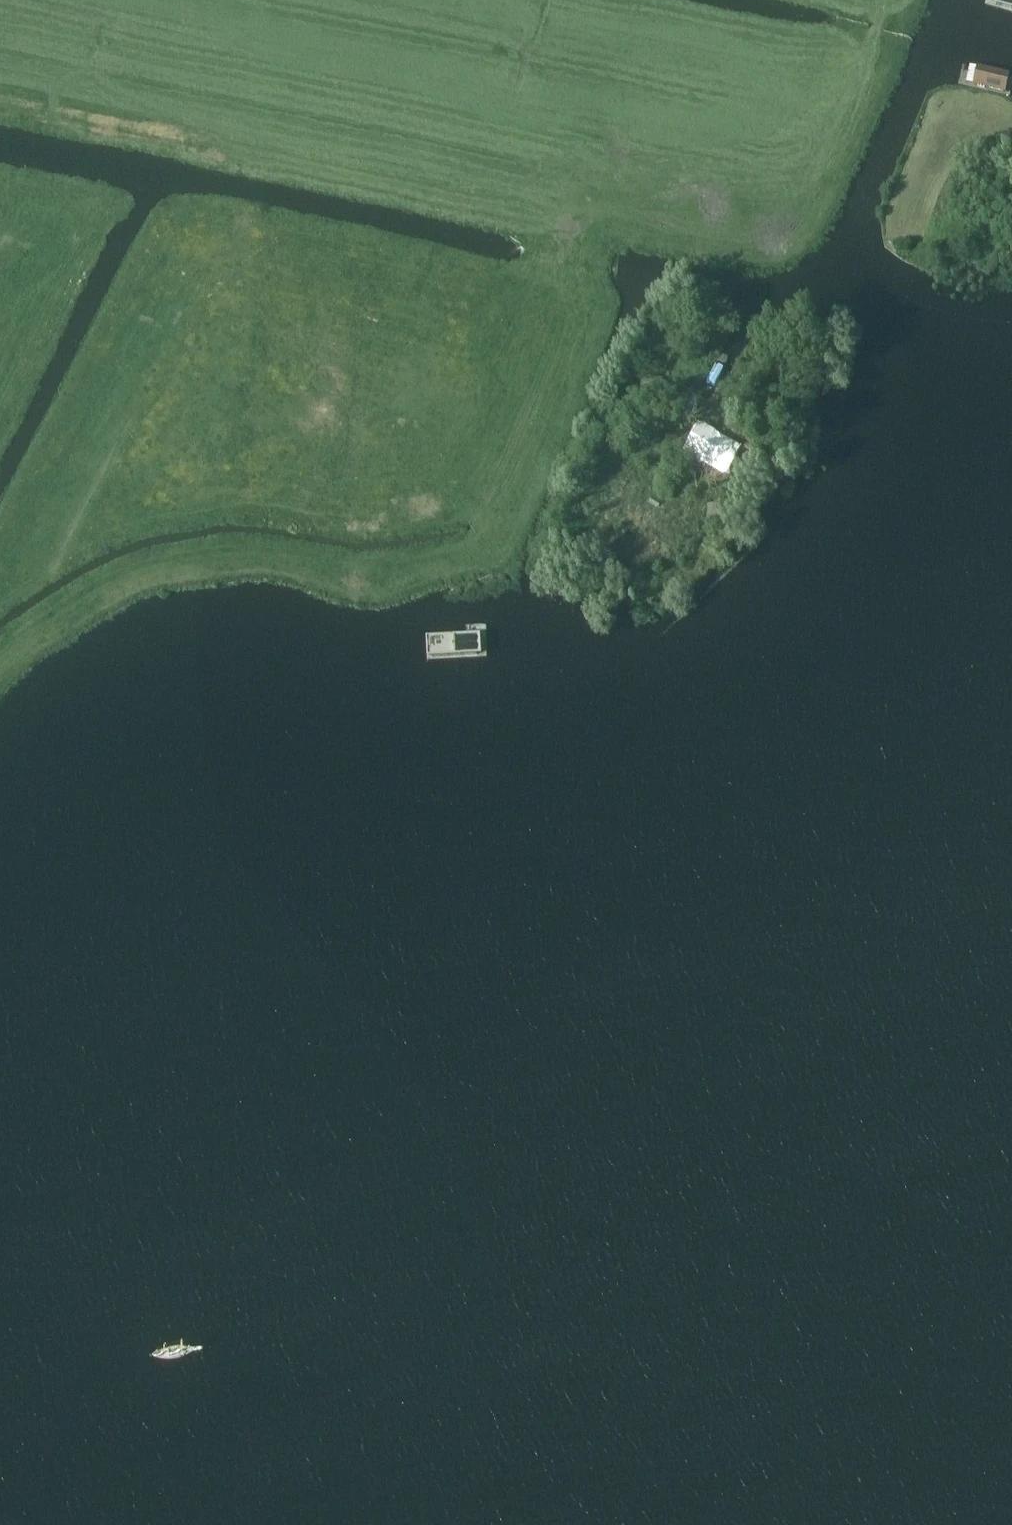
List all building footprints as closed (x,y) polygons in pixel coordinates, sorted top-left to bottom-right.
[(701,432),(689,454),(715,469),(724,474),(740,446),(704,426),(701,432)]
